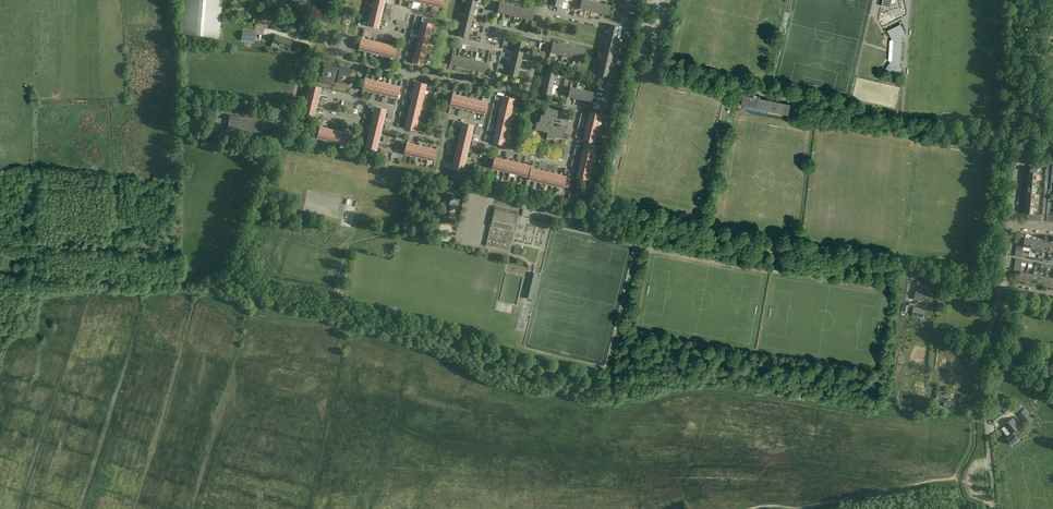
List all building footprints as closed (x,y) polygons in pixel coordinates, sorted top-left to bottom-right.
[(219,41),(223,0),(183,0),(180,38),(219,41)] [(585,9),(587,0),(581,0),(579,8),(585,9)] [(591,11),(593,1),(588,0),(587,0),(585,9),(591,11)] [(467,1),(465,7),(475,9),(476,3),(467,1)] [(597,12),(599,3),(593,1),(591,11),(597,12)] [(373,2),(371,7),(383,10),(384,4),(373,2)] [(500,2),(497,12),(503,13),(505,3),(500,2)] [(511,5),(505,3),(503,13),(509,14),(511,5)] [(597,12),(603,14),(605,4),(599,3),(597,12)] [(608,15),(611,6),(605,4),(603,14),(608,15)] [(515,16),(517,6),(511,5),(509,14),(515,16)] [(523,8),(517,6),(515,16),(520,17),(523,8)] [(383,10),(371,7),(370,13),(381,16),(383,10)] [(465,7),(464,12),(473,15),(475,9),(465,7)] [(528,9),(523,8),(520,17),(526,19),(528,9)] [(534,11),(528,9),(526,19),(532,20),(534,11)] [(268,18),(271,19),(272,12),(270,12),(270,11),(262,10),(262,15),(263,15),(262,17),(268,17),(268,18)] [(464,12),(462,18),(472,21),(473,15),(464,12)] [(370,13),(368,19),(380,22),(381,16),(370,13)] [(420,26),(432,28),(432,29),(433,23),(430,22),(431,19),(422,17),(420,26)] [(472,21),(462,18),(461,24),(470,26),(472,21)] [(367,25),(379,28),(380,22),(368,19),(367,25)] [(461,24),(459,30),(469,32),(470,26),(461,24)] [(619,26),(610,24),(608,30),(618,32),(619,26)] [(885,70),(896,78),(903,68),(900,67),(902,36),(905,34),(900,24),(887,31),(892,41),(893,40),(892,61),(891,61),(885,70)] [(420,26),(419,32),(430,35),(432,28),(420,26)] [(458,35),(468,38),(469,32),(459,30),(458,35)] [(607,37),(616,39),(618,32),(608,30),(607,37)] [(256,33),(242,31),(241,39),(255,41),(256,33)] [(419,32),(417,38),(429,41),(430,35),(419,32)] [(280,44),(288,47),(291,41),(282,37),(281,38),(275,36),(271,46),(278,48),(280,44)] [(605,43),(615,45),(616,39),(607,37),(605,43)] [(367,39),(361,38),(359,49),(364,51),(367,39)] [(429,41),(417,38),(416,44),(427,47),(429,41)] [(364,51),(370,52),(373,40),(367,39),(364,51)] [(524,47),(525,42),(516,39),(515,45),(524,47)] [(370,52),(376,53),(379,42),(373,40),(370,52)] [(379,42),(376,53),(382,55),(385,43),(379,42)] [(552,42),(550,52),(556,53),(558,44),(552,42)] [(382,55),(388,56),(390,44),(385,43),(382,55)] [(604,50),(613,52),(615,45),(605,43),(604,50)] [(388,56),(394,57),(396,46),(390,44),(388,56)] [(556,53),(562,55),(564,45),(558,44),(556,53)] [(524,47),(515,45),(513,51),(523,53),(524,47)] [(562,55),(568,56),(570,46),(564,45),(562,55)] [(568,56),(573,57),(576,48),(570,46),(568,56)] [(579,59),(581,49),(576,48),(573,57),(579,59)] [(426,52),(414,49),(413,55),(425,58),(426,52)] [(602,56),(612,58),(613,52),(604,50),(602,56)] [(513,51),(512,57),(521,59),(523,53),(513,51)] [(452,54),(449,64),(455,65),(458,55),(452,54)] [(425,58),(413,55),(411,61),(423,64),(425,58)] [(458,55),(455,65),(461,66),(463,57),(458,55)] [(601,63),(610,65),(612,58),(602,56),(601,63)] [(463,57),(461,66),(467,68),(469,58),(463,57)] [(510,63),(520,65),(521,59),(512,57),(510,63)] [(469,58),(467,68),(472,69),(475,60),(469,58)] [(475,60),(472,69),(478,71),(480,61),(475,60)] [(484,72),(486,63),(480,61),(478,71),(484,72)] [(334,84),(335,86),(347,88),(352,85),(355,73),(352,69),(340,66),(338,67),(337,65),(325,62),(320,65),(317,77),(320,82),(332,85),(334,84)] [(510,63),(509,68),(519,71),(520,65),(510,63)] [(599,69),(609,71),(610,65),(601,63),(599,69)] [(508,74),(517,76),(519,71),(509,68),(508,74)] [(598,76),(607,78),(609,71),(599,69),(598,76)] [(556,72),(546,70),(545,76),(554,78),(556,72)] [(543,82),(553,84),(554,78),(545,76),(543,82)] [(365,78),(362,89),(368,91),(371,79),(365,78)] [(377,80),(371,79),(368,91),(374,92),(377,80)] [(380,93),(382,82),(377,80),(374,92),(380,93)] [(427,84),(415,81),(414,87),(425,89),(427,84)] [(388,83),(382,82),(380,93),(386,95),(388,83)] [(542,88),(552,90),(553,84),(543,82),(542,88)] [(394,85),(388,83),(386,95),(391,96),(394,85)] [(308,90),(320,93),(321,87),(310,84),(308,90)] [(400,86),(394,85),(391,96),(397,98),(400,86)] [(570,86),(568,96),(574,97),(576,88),(570,86)] [(412,93),(424,95),(425,89),(414,87),(412,93)] [(541,93),(550,96),(552,90),(542,88),(541,93)] [(582,89),(576,88),(574,97),(579,99),(582,89)] [(587,91),(582,89),(579,99),(585,100),(587,91)] [(308,90),(307,96),(318,99),(320,93),(308,90)] [(587,91),(585,100),(591,101),(593,92),(587,91)] [(423,101),(424,95),(412,93),(411,98),(423,101)] [(453,93),(450,105),(455,106),(458,95),(453,93)] [(458,95),(455,106),(461,108),(464,96),(458,95)] [(514,98),(503,95),(501,101),(513,104),(514,98)] [(741,106),(788,116),(791,105),(743,95),(741,106)] [(317,105),(318,99),(307,96),(305,102),(317,105)] [(464,96),(461,108),(467,109),(470,98),(464,96)] [(410,104),(421,107),(423,101),(411,98),(410,104)] [(470,98),(467,109),(473,111),(476,99),(470,98)] [(476,99),(473,111),(479,112),(481,100),(476,99)] [(484,113),(487,102),(481,100),(479,112),(484,113)] [(500,107),(512,110),(513,104),(501,101),(500,107)] [(305,102),(304,108),(316,110),(317,105),(305,102)] [(420,113),(421,107),(410,104),(408,110),(420,113)] [(387,109),(375,106),(374,112),(385,115),(387,109)] [(794,106),(792,117),(797,118),(799,109),(800,109),(799,112),(804,113),(805,110),(800,109),(801,108),(799,108),(799,107),(794,106)] [(510,116),(512,110),(500,107),(499,113),(510,116)] [(537,121),(535,129),(547,132),(546,137),(554,139),(555,137),(562,139),(566,125),(557,123),(557,126),(553,125),(555,118),(557,118),(558,110),(545,107),(543,115),(541,114),(539,122),(537,121)] [(314,116),(316,110),(304,108),(303,113),(314,116)] [(559,119),(567,121),(569,110),(561,108),(559,119)] [(407,116),(418,119),(420,113),(408,110),(407,116)] [(601,113),(589,110),(588,116),(599,119),(601,113)] [(372,118),(384,121),(385,115),(374,112),(372,118)] [(509,122),(509,119),(510,116),(499,113),(497,119),(509,122)] [(258,118),(244,116),(244,117),(240,116),(241,116),(229,115),(227,133),(238,135),(239,133),(248,134),(248,136),(256,136),(256,135),(262,136),(264,123),(261,123),(261,121),(260,119),(258,119),(258,118)] [(623,131),(619,130),(615,153),(622,154),(629,116),(625,115),(623,131)] [(417,124),(418,119),(407,116),(406,122),(417,124)] [(588,116),(587,119),(586,122),(598,125),(599,119),(588,116)] [(372,118),(372,119),(371,124),(382,126),(384,121),(372,118)] [(507,127),(509,122),(497,119),(496,125),(507,127)] [(404,127),(416,130),(417,124),(406,122),(404,127)] [(462,122),(461,128),(472,131),(474,125),(462,122)] [(585,128),(597,131),(598,125),(586,122),(585,128)] [(369,129),(381,132),(382,126),(371,124),(369,129)] [(506,133),(507,127),(496,125),(494,130),(506,133)] [(323,139),(326,127),(320,126),(317,138),(323,139)] [(323,139),(329,140),(331,129),(326,127),(323,139)] [(461,128),(460,134),(471,137),(472,131),(461,128)] [(584,134),(595,137),(597,131),(585,128),(584,134)] [(337,130),(331,129),(329,140),(335,142),(337,130)] [(368,135),(380,138),(381,132),(369,129),(368,135)] [(335,142),(340,143),(343,132),(337,130),(335,142)] [(493,136),(505,139),(506,133),(494,130),(493,136)] [(343,132),(340,143),(346,145),(349,133),(343,132)] [(460,134),(458,140),(470,142),(471,137),(460,134)] [(582,140),(594,142),(595,137),(584,134),(582,140)] [(367,141),(378,144),(380,138),(368,135),(367,141)] [(492,142),(503,145),(505,139),(493,136),(492,142)] [(457,145),(468,148),(470,142),(458,140),(457,145)] [(378,144),(367,141),(365,147),(377,150),(378,144)] [(410,155),(413,144),(407,142),(404,154),(410,155)] [(595,145),(584,142),(582,148),(594,151),(595,145)] [(410,155),(416,156),(418,145),(413,144),(410,155)] [(422,158),(424,146),(418,145),(416,156),(422,158)] [(457,145),(455,151),(467,154),(468,148),(457,145)] [(422,158),(427,159),(430,148),(424,146),(422,158)] [(364,153),(375,155),(377,150),(365,147),(364,153)] [(433,161),(436,149),(430,148),(427,159),(433,161)] [(594,151),(582,148),(581,154),(593,157),(594,151)] [(454,157),(466,160),(467,154),(455,151),(454,157)] [(580,160),(591,163),(593,157),(581,154),(580,160)] [(454,157),(453,163),(464,166),(466,160),(454,157)] [(492,168),(497,169),(500,158),(494,157),(492,168)] [(497,169),(503,171),(506,159),(500,158),(497,169)] [(503,171),(509,172),(512,161),(506,159),(503,171)] [(578,166),(590,168),(591,163),(580,160),(578,166)] [(512,161),(509,172),(515,174),(518,162),(512,161)] [(515,174),(521,175),(523,164),(518,162),(515,174)] [(451,169),(463,171),(464,166),(453,163),(451,169)] [(526,176),(529,165),(523,164),(521,175),(526,176)] [(577,171),(588,174),(590,168),(578,166),(577,171)] [(528,179),(534,180),(537,169),(531,168),(528,179)] [(543,170),(537,169),(534,180),(540,182),(543,170)] [(540,182),(546,183),(548,172),(543,170),(540,182)] [(576,177),(587,180),(588,174),(577,171),(576,177)] [(554,173),(548,172),(546,183),(551,185),(554,173)] [(551,185),(557,186),(560,174),(554,173),(551,185)] [(563,186),(568,187),(570,178),(565,177),(566,176),(560,174),(557,186),(563,187),(563,186)] [(455,198),(456,191),(447,189),(445,195),(448,196),(446,204),(450,205),(452,197),(455,198)] [(451,217),(453,208),(446,206),(444,215),(451,217)] [(493,211),(484,250),(508,256),(517,219),(502,216),(502,213),(493,211)] [(353,215),(351,215),(352,213),(347,212),(346,216),(343,216),(341,225),(351,227),(353,215)] [(1025,237),(1024,241),(1024,244),(1023,246),(1030,247),(1032,239),(1025,237)] [(1036,249),(1037,249),(1038,240),(1032,239),(1030,247),(1036,249)] [(1037,249),(1036,249),(1036,252),(1042,253),(1043,250),(1045,241),(1038,240),(1037,249)] [(1045,254),(1045,250),(1049,251),(1051,242),(1045,241),(1043,250),(1042,253),(1045,254)] [(527,295),(531,296),(536,271),(532,270),(527,295)] [(1034,270),(1033,274),(1032,282),(1038,283),(1040,275),(1040,272),(1034,270)] [(1019,280),(1025,281),(1027,272),(1020,271),(1020,272),(1019,275),(1019,280)] [(1045,285),(1051,286),(1052,277),(1046,276),(1045,285)] [(906,304),(910,283),(904,282),(901,303),(903,303),(902,311),(907,312),(908,304),(906,304)] [(923,290),(924,289),(923,288),(923,286),(919,286),(919,288),(918,288),(918,289),(916,289),(914,298),(925,300),(927,290),(923,290)] [(925,309),(914,307),(912,315),(923,317),(925,309)] [(945,405),(955,405),(956,397),(946,396),(945,405)] [(1021,407),(1015,400),(1008,406),(1007,405),(1002,409),(1006,414),(1013,408),(1015,411),(1021,407)] [(1033,419),(1025,409),(1018,414),(1027,425),(1033,419)] [(999,412),(991,418),(995,423),(1003,416),(999,412)] [(1017,438),(1020,435),(1016,430),(1020,426),(1013,418),(1004,425),(1011,433),(1012,433),(1014,434),(1007,439),(1011,444),(1018,439),(1017,438)]
